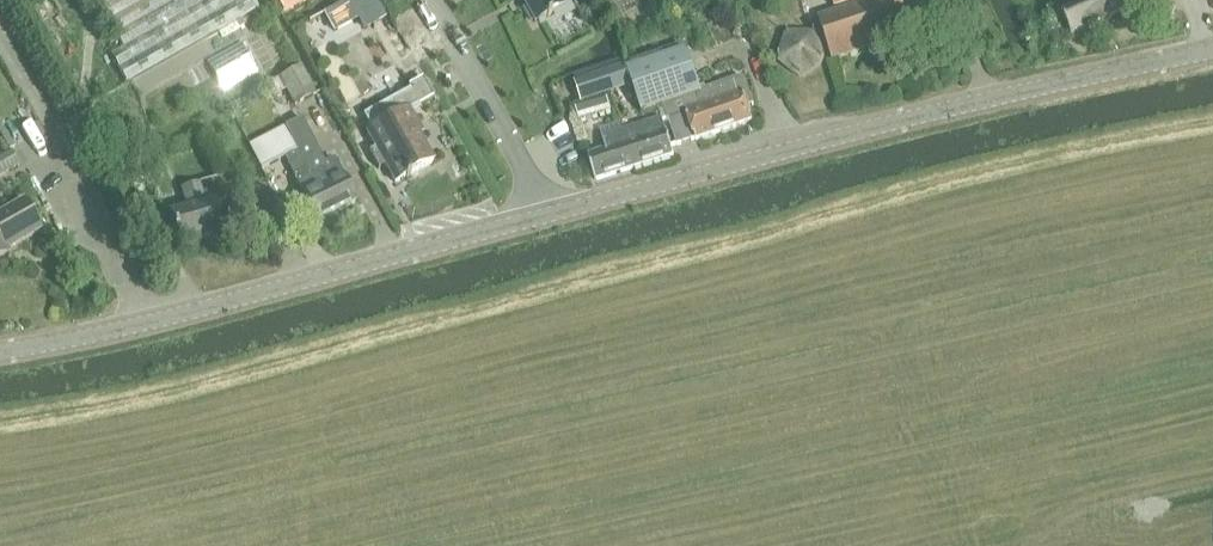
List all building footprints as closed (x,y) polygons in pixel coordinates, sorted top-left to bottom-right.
[(125,50),(113,57),(128,85),(259,11),(252,0),(96,0),(125,50)] [(387,21),(375,0),(353,0),(323,17),(333,35),(357,22),(364,34),(387,21)] [(572,2),(570,0),(521,0),(534,23),(572,2)] [(838,58),(951,21),(944,0),(876,0),(818,19),(832,60),(838,58)] [(1062,14),(1072,34),(1119,13),(1147,0),(1093,0),(1062,14)] [(816,34),(790,35),(785,38),(777,58),(779,64),(800,80),(804,79),(823,64),(825,61),(820,40),(816,34)] [(241,43),(206,63),(215,79),(222,92),(257,72),(250,59),(241,43)] [(740,79),(738,79),(700,92),(686,50),(626,70),(630,79),(633,88),(642,114),(664,106),(677,145),(694,139),(695,140),(751,121),(747,108),(753,106),(745,82),(745,81),(744,80),(743,80),(742,79),(740,79)] [(626,67),(576,84),(583,105),(633,88),(630,79),(626,70),(626,67)] [(280,80),(269,86),(277,100),(288,94),(295,107),(317,95),(302,68),(280,80)] [(407,113),(399,99),(363,118),(371,132),(367,134),(376,149),(368,153),(377,167),(384,163),(396,185),(433,162),(419,137),(423,135),(416,125),(417,124),(410,111),(407,113)] [(609,101),(577,111),(580,122),(612,112),(609,101)] [(302,119),(284,129),(317,195),(322,192),(334,214),(356,202),(342,176),(345,175),(340,165),(338,167),(334,159),(325,164),(302,119)] [(662,120),(623,132),(634,167),(673,155),(662,120)] [(319,221),(334,214),(322,192),(317,195),(284,129),(250,146),(262,170),(285,157),(311,207),(309,209),(315,221),(318,219),(319,221)] [(595,180),(634,167),(623,132),(602,139),(605,151),(587,156),(595,180)] [(17,166),(9,152),(0,157),(0,175),(17,166)] [(215,205),(233,200),(226,177),(182,192),(188,211),(169,216),(179,251),(202,244),(201,241),(223,234),(215,205)] [(39,231),(22,202),(0,215),(0,258),(8,253),(6,250),(39,231)]
